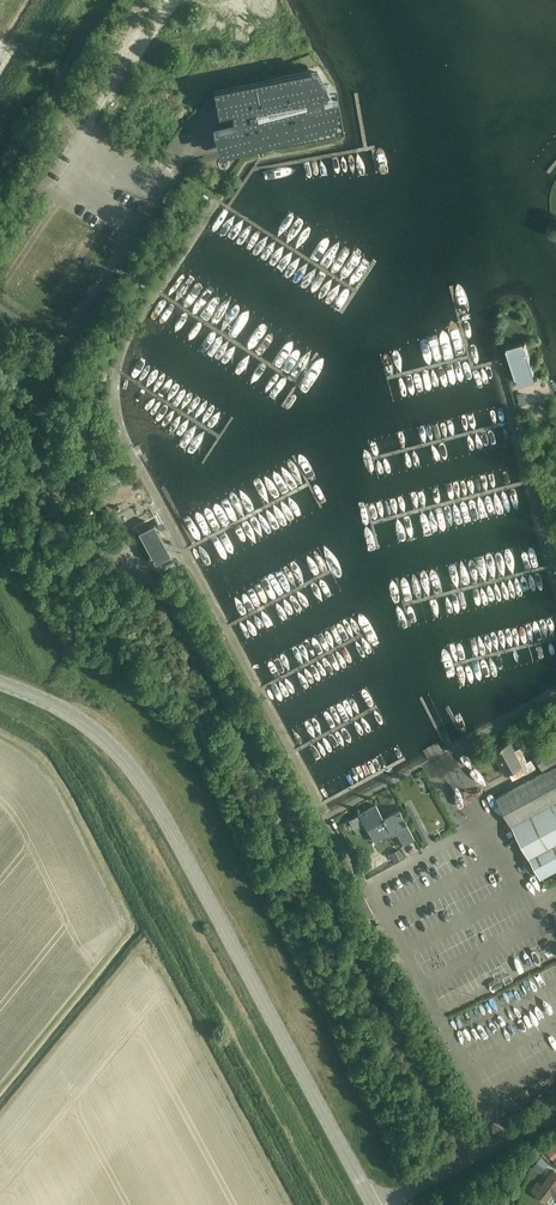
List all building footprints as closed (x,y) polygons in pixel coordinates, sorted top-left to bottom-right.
[(222,8),(224,7),(227,12),(248,1),(247,0),(217,0),(222,8)] [(298,126),(327,120),(320,87),(320,86),(317,72),(264,82),(267,96),(233,103),(240,138),(292,128),(293,130),(299,129),(298,126)] [(516,378),(532,373),(533,374),(534,373),(525,342),(524,342),(524,343),(507,347),(506,347),(513,372),(515,379),(516,378)] [(93,399),(102,399),(101,384),(93,384),(93,399)] [(112,480),(113,483),(120,495),(132,489),(124,474),(112,480)] [(153,566),(169,558),(149,520),(133,529),(153,566)] [(555,763),(555,740),(533,753),(543,770),(555,763)] [(513,778),(536,767),(531,759),(527,761),(519,747),(515,749),(511,741),(493,751),(506,773),(509,771),(513,778)] [(496,797),(519,839),(531,861),(555,847),(555,765),(496,797)] [(403,845),(414,839),(399,810),(383,818),(375,804),(358,813),(373,840),(394,829),(403,845)] [(531,861),(540,877),(555,868),(555,847),(531,861)] [(350,892),(364,918),(373,914),(359,888),(350,892)] [(535,1193),(545,1201),(551,1193),(555,1196),(555,1171),(554,1170),(542,1185),(537,1181),(530,1189),(535,1193)]
